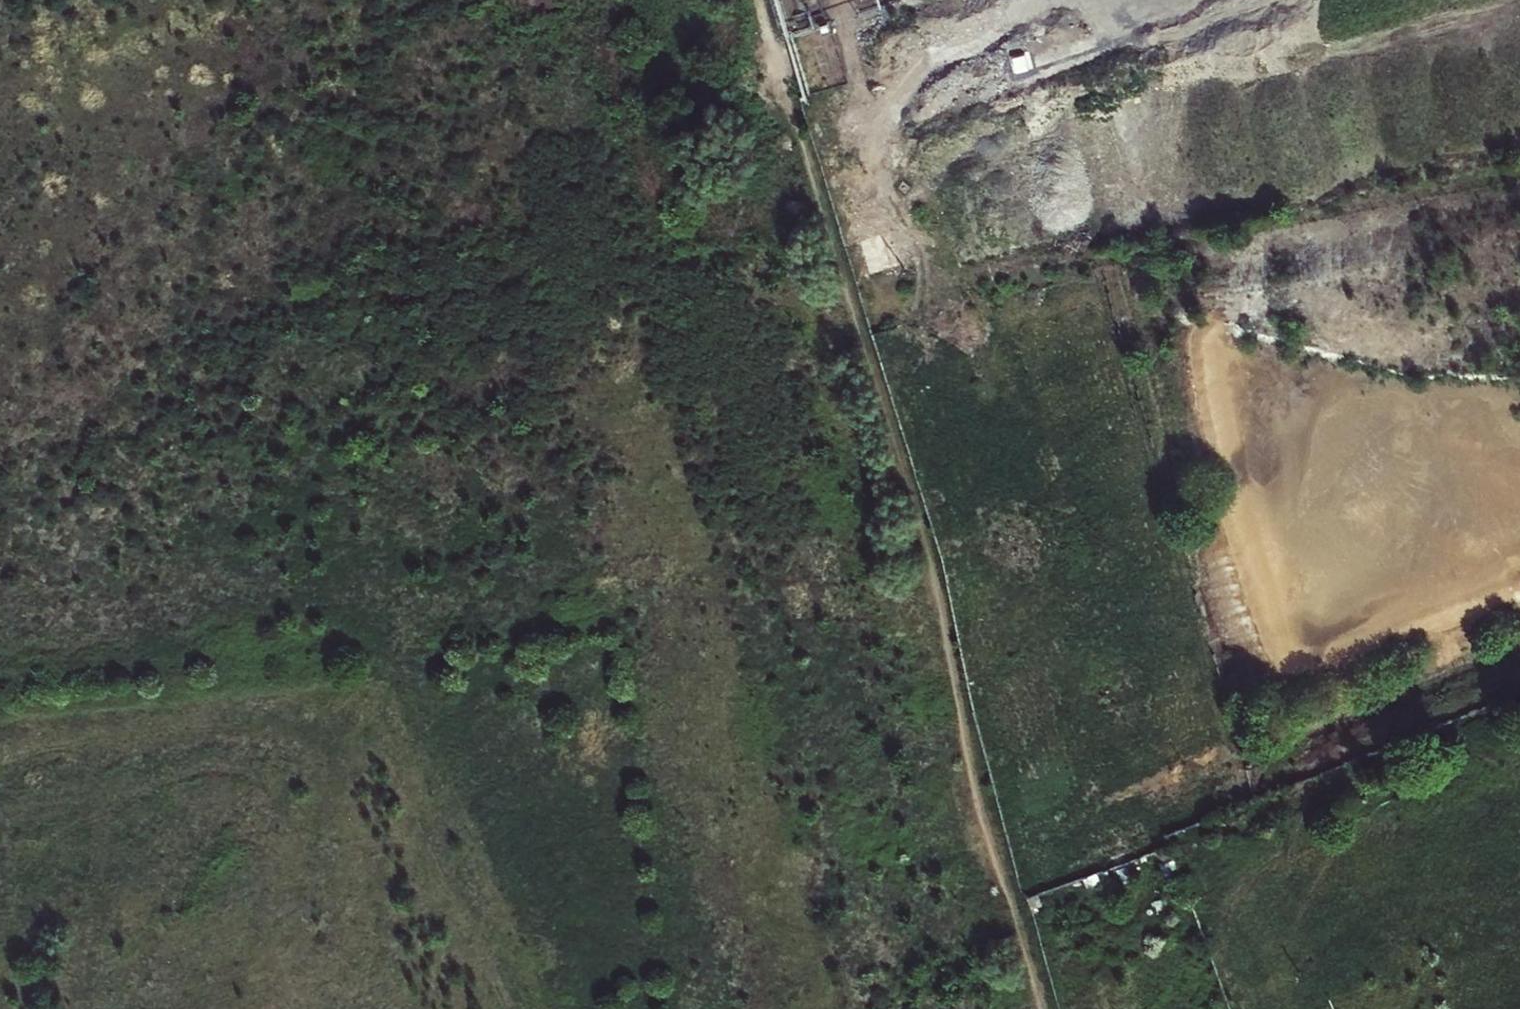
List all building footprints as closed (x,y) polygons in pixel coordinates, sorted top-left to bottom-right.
[(897,230),(861,242),(871,276),(907,264),(897,230)]
